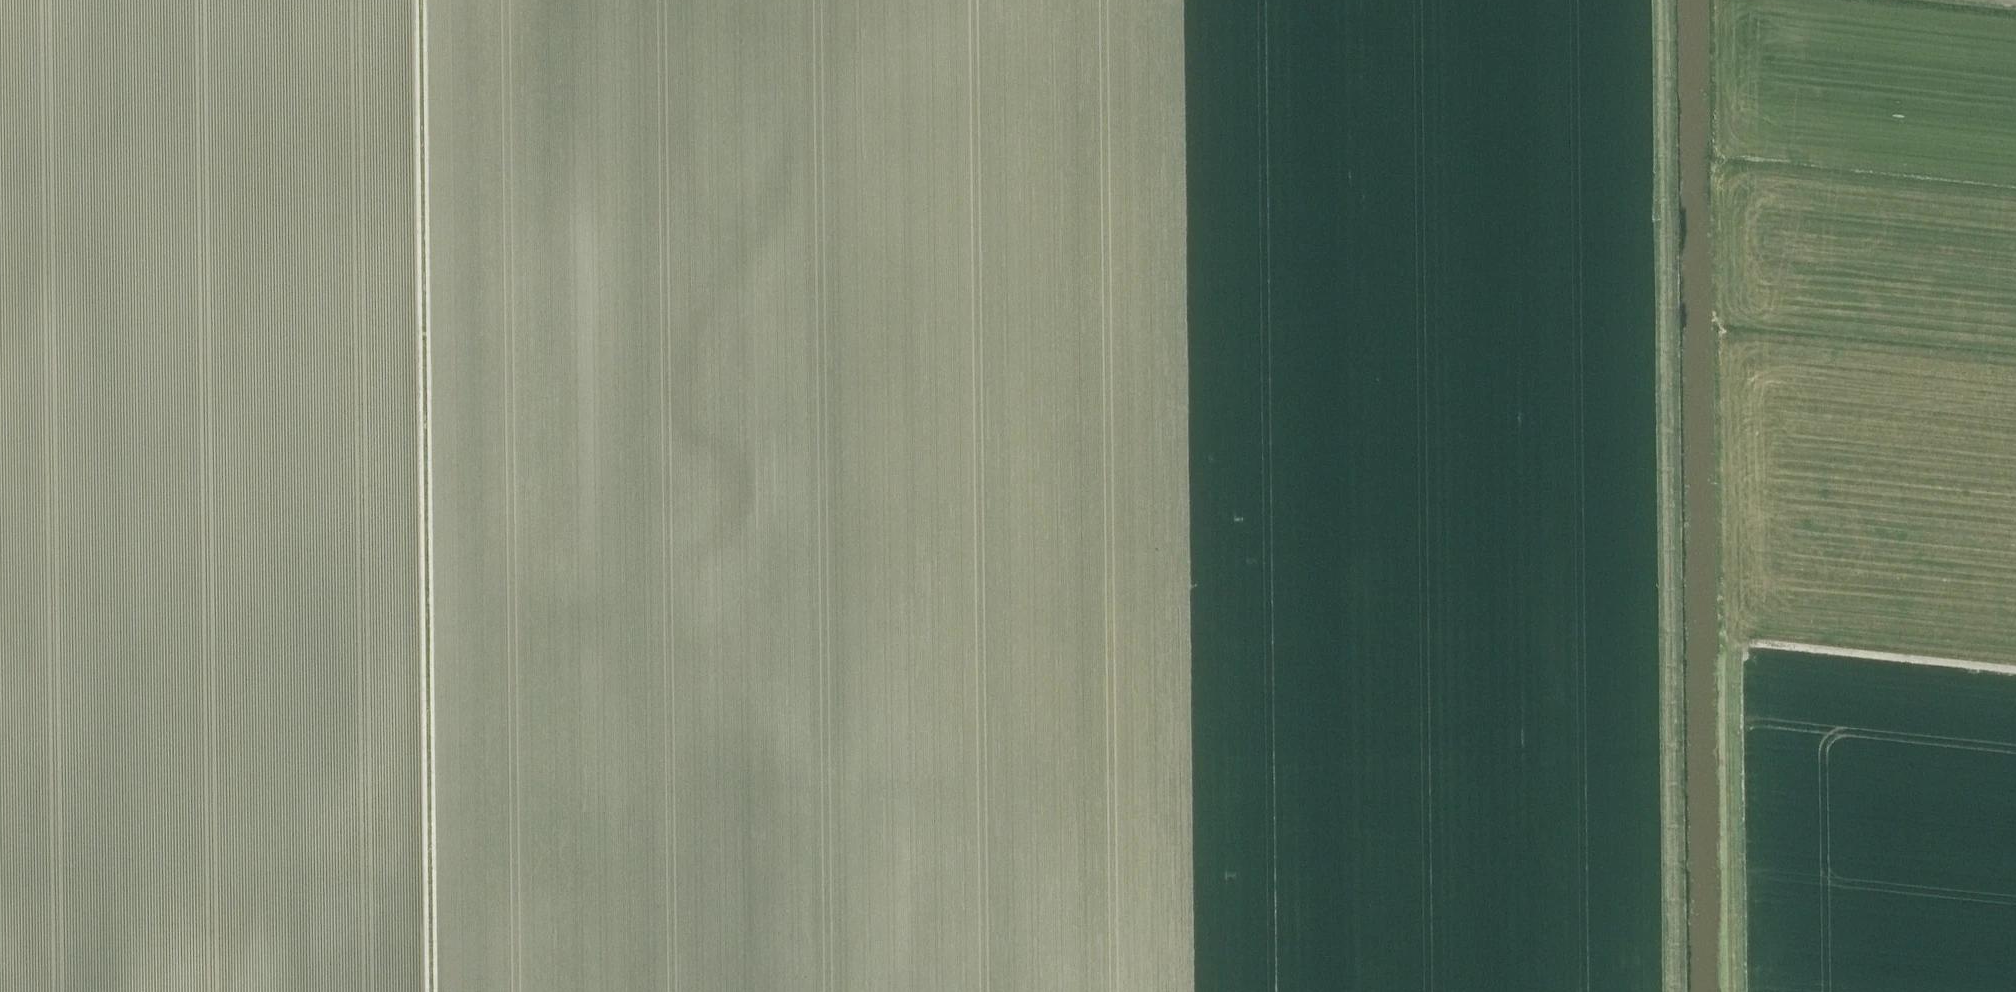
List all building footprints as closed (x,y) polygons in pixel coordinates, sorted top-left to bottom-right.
[(1788,69),(1801,71),(1803,62),(1789,60),(1788,69)]
